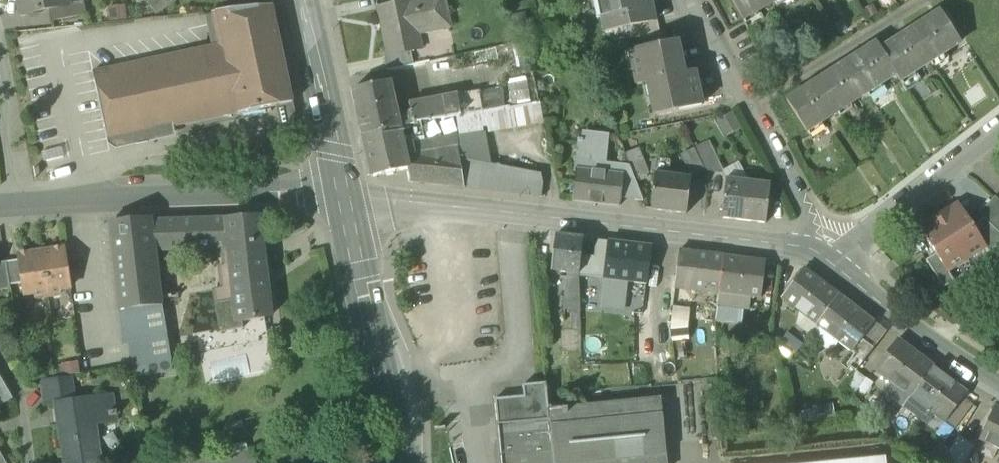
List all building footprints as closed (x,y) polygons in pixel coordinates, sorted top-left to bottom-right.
[(67,0),(18,0),(21,16),(49,10),(68,6),(68,5),(67,0)] [(156,16),(177,2),(176,0),(150,0),(147,2),(156,16)] [(388,57),(411,52),(414,52),(411,35),(449,27),(444,0),(414,0),(378,7),(388,56),(388,57)] [(649,0),(600,0),(606,32),(630,27),(653,22),(653,20),(649,0)] [(743,19),(777,0),(732,0),(743,19)] [(49,10),(51,22),(87,15),(84,2),(68,5),(68,6),(49,10)] [(108,6),(109,22),(128,20),(126,5),(108,6)] [(212,14),(219,45),(238,114),(238,115),(276,107),(293,103),(276,25),(264,16),(262,8),(212,13),(212,14)] [(787,100),(807,131),(896,74),(900,81),(960,42),(940,12),(881,50),(877,43),(787,100)] [(219,45),(212,14),(204,16),(211,47),(219,45)] [(640,37),(641,36),(660,33),(657,20),(653,20),(653,22),(630,27),(632,38),(640,37)] [(666,31),(660,33),(641,36),(644,48),(668,43),(666,31)] [(648,83),(654,116),(679,111),(678,106),(700,101),(694,72),(684,74),(677,41),(668,43),(644,48),(630,51),(637,85),(648,83)] [(174,127),(238,114),(219,45),(211,47),(93,72),(108,142),(161,129),(174,127)] [(383,57),(386,70),(413,65),(411,52),(388,57),(388,56),(383,57)] [(509,82),(510,99),(530,98),(528,80),(509,82)] [(363,136),(400,127),(398,118),(390,84),(353,92),(363,136)] [(481,94),(484,112),(488,111),(501,109),(505,108),(503,87),(481,91),(481,94)] [(459,98),(462,115),(484,112),(481,94),(459,98)] [(407,116),(398,118),(400,127),(413,124),(413,123),(419,123),(455,117),(462,115),(459,98),(410,106),(411,110),(406,111),(407,116)] [(281,131),(293,128),(296,113),(293,103),(276,107),(281,131)] [(505,108),(501,109),(488,111),(484,112),(462,115),(455,117),(458,138),(486,133),(491,132),(505,130),(544,124),(539,103),(505,108)] [(733,112),(716,121),(725,137),(741,128),(733,112)] [(400,127),(407,158),(458,149),(457,141),(423,146),(419,123),(413,123),(413,124),(400,127)] [(174,127),(108,142),(108,145),(116,150),(177,137),(174,127)] [(372,178),(407,170),(409,169),(407,158),(400,127),(363,136),(372,178)] [(583,131),(582,139),(604,141),(601,172),(622,175),(623,165),(604,163),(608,134),(583,131)] [(456,138),(457,141),(458,149),(460,159),(491,165),(486,133),(458,138),(456,138)] [(575,171),(577,171),(577,170),(601,172),(604,141),(582,139),(579,138),(575,171)] [(709,142),(695,149),(706,171),(724,174),(723,171),(709,142)] [(460,159),(458,149),(407,158),(409,169),(407,170),(410,182),(465,189),(460,159)] [(691,179),(706,171),(695,149),(679,156),(691,179)] [(629,165),(634,179),(648,174),(639,150),(625,155),(629,165)] [(491,165),(460,159),(465,189),(542,197),(542,185),(541,173),(491,165)] [(657,160),(655,175),(670,176),(671,162),(657,160)] [(724,174),(727,179),(749,182),(739,163),(723,171),(724,174)] [(621,199),(642,201),(634,179),(629,165),(623,165),(622,175),(624,175),(621,199)] [(622,175),(601,172),(577,170),(577,171),(574,200),(620,205),(621,199),(624,175),(622,175)] [(691,179),(670,176),(655,175),(651,209),(687,214),(691,179)] [(721,218),(766,224),(770,184),(749,182),(727,179),(726,179),(721,218)] [(984,218),(974,228),(986,247),(985,247),(988,252),(997,247),(998,249),(998,201),(995,197),(979,214),(984,218)] [(950,207),(938,215),(967,259),(985,247),(986,247),(974,228),(959,204),(951,209),(950,207)] [(948,271),(967,259),(938,215),(927,222),(928,224),(920,229),(936,254),(947,272),(948,271)] [(232,287),(234,298),(218,301),(222,332),(244,328),(243,322),(272,316),(259,218),(227,219),(231,248),(228,248),(229,264),(232,287)] [(151,222),(155,252),(228,248),(231,248),(227,219),(151,222)] [(120,309),(162,306),(155,252),(151,222),(110,223),(120,309)] [(568,272),(579,274),(581,257),(583,239),(577,238),(555,236),(551,270),(568,272)] [(579,274),(579,275),(604,278),(608,242),(596,241),(594,258),(581,257),(579,274)] [(628,282),(647,284),(651,246),(608,241),(608,242),(604,278),(604,279),(607,279),(628,282)] [(993,259),(988,252),(985,247),(967,259),(974,271),(993,259)] [(65,249),(42,253),(48,296),(61,295),(60,290),(71,288),(65,249)] [(676,287),(719,293),(724,256),(680,251),(676,287)] [(36,298),(48,296),(42,253),(18,256),(19,260),(22,284),(24,295),(35,293),(36,298)] [(926,260),(943,288),(954,281),(948,271),(947,272),(936,254),(926,260)] [(766,261),(724,256),(719,293),(751,297),(761,298),(766,261)] [(19,260),(7,262),(10,286),(22,284),(19,260)] [(10,286),(7,262),(0,263),(0,291),(11,290),(10,286)] [(215,288),(218,301),(234,298),(232,287),(229,264),(217,266),(220,288),(215,288)] [(799,311),(817,325),(840,296),(804,268),(781,297),(799,311)] [(567,282),(579,282),(579,275),(579,274),(568,272),(567,282)] [(603,291),(601,305),(625,308),(627,294),(626,294),(628,282),(607,279),(606,291),(603,291)] [(571,310),(581,311),(579,282),(567,282),(565,310),(571,310)] [(751,297),(719,293),(717,307),(744,310),(750,311),(751,297)] [(840,295),(840,296),(817,325),(817,326),(839,343),(852,352),(862,339),(874,323),(875,322),(840,295)] [(672,316),(693,318),(694,306),(674,303),(672,316)] [(171,361),(162,306),(120,309),(124,343),(130,342),(133,367),(171,361)] [(715,322),(741,325),(744,310),(717,307),(715,322)] [(581,322),(581,311),(571,310),(572,322),(581,322)] [(817,325),(799,311),(796,325),(810,335),(817,326),(817,325)] [(862,339),(864,341),(873,348),(885,332),(874,323),(862,339)] [(839,343),(817,326),(810,335),(831,352),(839,343)] [(803,345),(787,332),(781,340),(797,353),(803,345)] [(852,352),(854,354),(864,341),(862,339),(852,352)] [(898,387),(911,397),(933,367),(898,340),(876,370),(891,382),(898,387)] [(873,348),(864,341),(854,354),(847,364),(856,372),(874,348),(873,348)] [(58,364),(60,378),(81,374),(79,361),(58,364)] [(171,361),(133,367),(135,379),(173,373),(171,361)] [(967,393),(933,367),(911,397),(934,415),(940,420),(944,423),(963,398),(967,393)] [(842,389),(852,397),(866,379),(857,372),(842,389)] [(44,381),(47,404),(63,402),(76,400),(72,377),(44,381)] [(13,400),(0,378),(0,407),(13,400)] [(891,382),(890,398),(898,387),(891,382)] [(495,400),(497,425),(549,420),(548,410),(546,383),(522,386),(524,397),(495,400)] [(902,407),(911,397),(898,387),(890,398),(902,407)] [(68,462),(101,462),(95,426),(116,423),(112,394),(76,400),(63,402),(67,428),(63,428),(68,462)] [(911,397),(902,407),(926,426),(934,415),(911,397)] [(973,405),(963,398),(944,423),(954,430),(973,405)] [(548,410),(549,420),(497,425),(501,462),(667,462),(661,399),(548,410)] [(813,410),(814,422),(835,419),(833,405),(812,408),(813,410)] [(995,406),(979,439),(998,449),(998,409),(995,406)] [(890,407),(880,420),(889,426),(898,414),(890,407)] [(799,412),(801,423),(814,422),(813,410),(799,412)] [(945,441),(954,430),(944,423),(936,434),(945,441)] [(955,462),(957,462),(970,442),(959,435),(950,450),(949,451),(951,460),(955,462)] [(951,460),(949,451),(950,450),(942,444),(939,448),(936,446),(928,457),(936,462),(949,462),(951,460)] [(211,459),(189,462),(256,462),(253,450),(211,459)]
